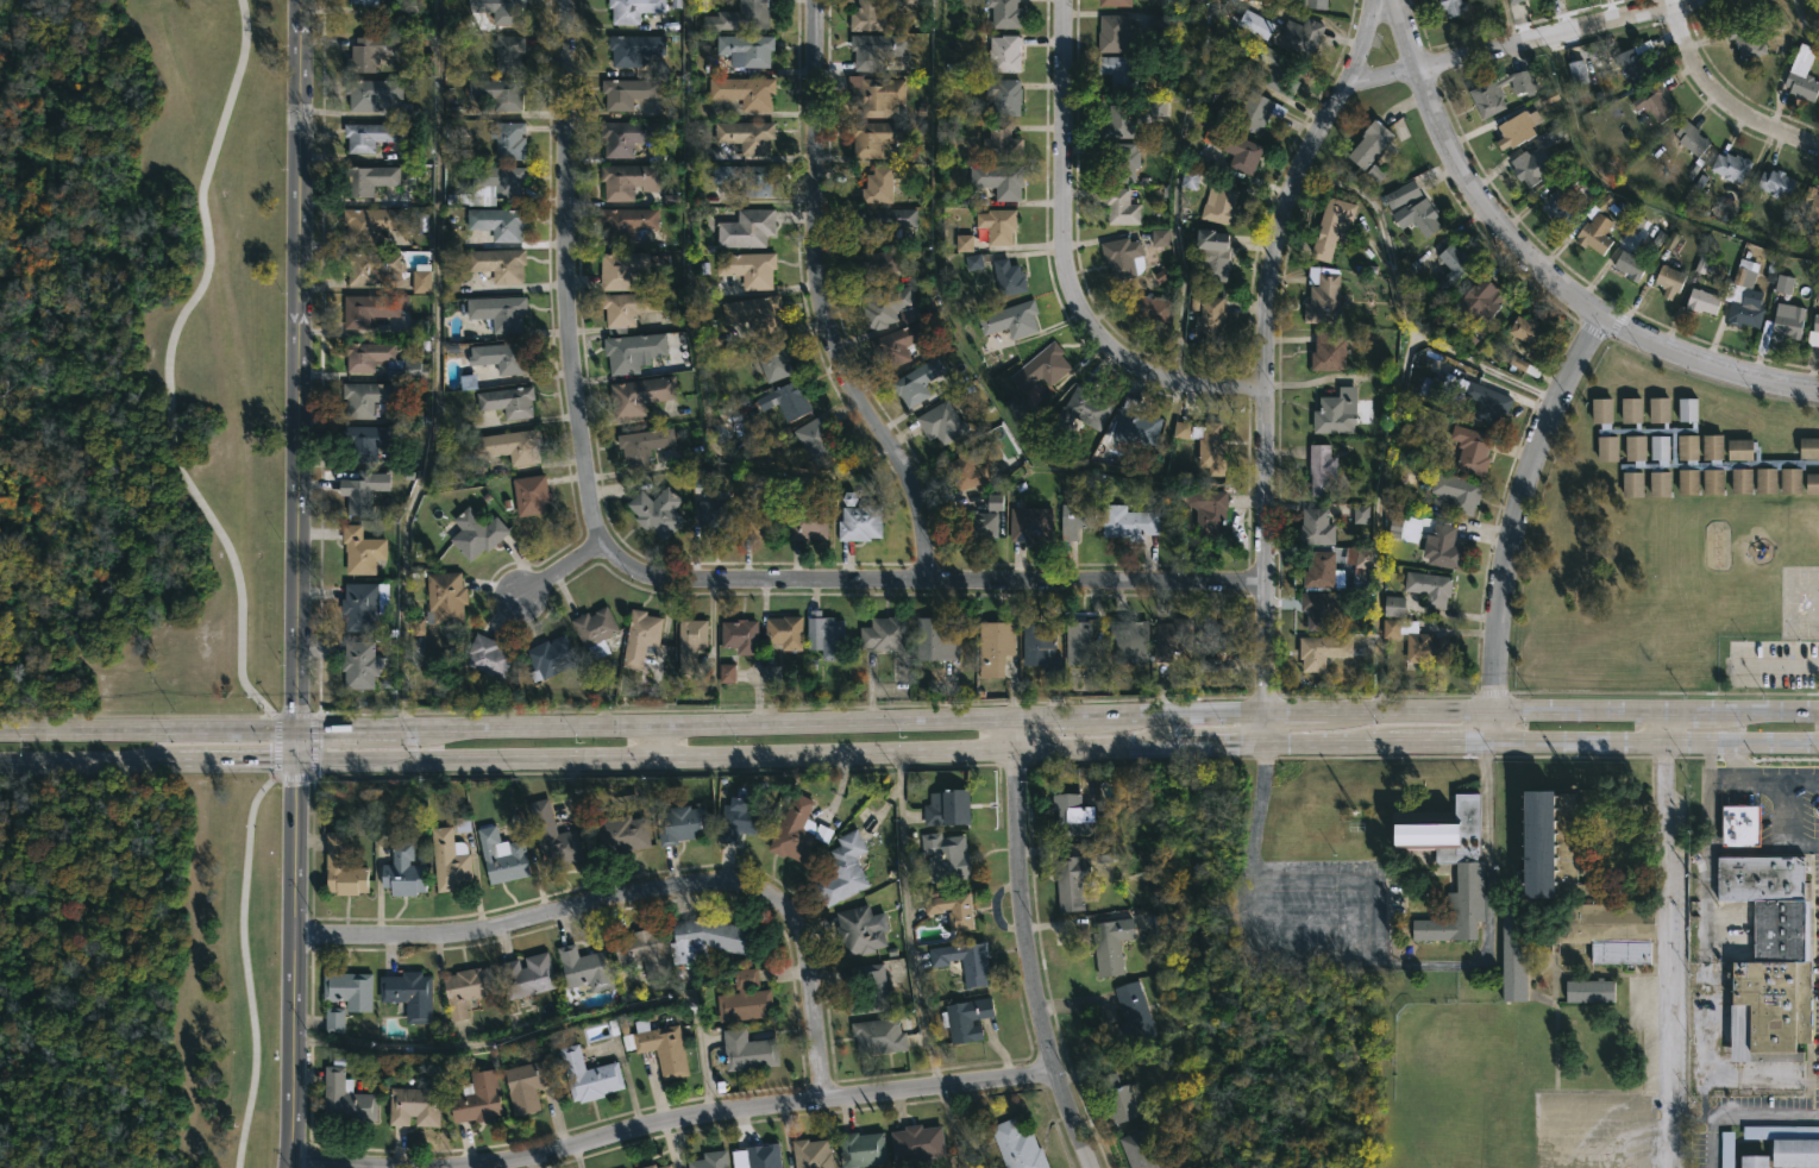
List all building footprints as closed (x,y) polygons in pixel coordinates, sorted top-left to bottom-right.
[(466,11),(466,0),(525,0),(525,7),(520,7),(520,25),(491,24),(491,11),(466,11)] [(608,7),(608,0),(665,0),(665,12),(639,12),(639,24),(611,24),(611,7),(608,7)] [(739,11),(739,0),(772,0),(772,12),(769,12),(769,30),(717,29),(717,11),(739,11)] [(859,13),(859,0),(882,0),(882,13),(886,13),(885,31),(854,30),(854,12),(859,13)] [(985,7),(986,0),(1018,0),(1017,7),(1022,7),(1020,29),(992,29),(992,7),(985,7)] [(1290,7),(1290,0),(1327,0),(1326,10),(1290,7)] [(1442,11),(1439,0),(1461,0),(1462,2),(1464,1),(1468,12),(1448,18),(1445,10),(1442,11)] [(1554,8),(1551,0),(1564,0),(1566,5),(1554,8)] [(1275,24),(1266,42),(1236,25),(1246,8),(1275,24)] [(1152,32),(1169,31),(1169,13),(1152,13),(1152,32)] [(1127,18),(1127,31),(1133,31),(1133,52),(1098,52),(1099,15),(1127,15),(1127,18)] [(1325,26),(1310,62),(1275,46),(1287,19),(1301,26),(1305,17),(1325,26)] [(1756,24),(1761,44),(1765,43),(1768,54),(1742,61),(1737,38),(1727,39),(1726,31),(1756,24)] [(349,73),(344,73),(345,58),(350,58),(350,45),(355,45),(355,37),(393,36),(393,55),(377,55),(377,64),(374,64),(374,73),(349,73)] [(520,54),(522,74),(496,73),(496,36),(525,36),(525,54),(520,54)] [(615,67),(615,36),(665,36),(665,55),(648,55),(648,58),(641,58),(641,68),(615,67)] [(770,50),(770,68),(730,68),(730,55),(716,55),(716,36),(773,36),(773,50),(770,50)] [(883,56),(883,70),(854,70),(854,56),(848,56),(848,36),(909,36),(909,56),(883,56)] [(1018,36),(1021,37),(1021,46),(1018,46),(1018,54),(1020,54),(1020,73),(992,71),(992,62),(989,62),(990,38),(1018,36)] [(1654,76),(1631,86),(1627,76),(1625,77),(1617,54),(1650,39),(1658,57),(1648,62),(1654,76)] [(1292,98),(1291,100),(1262,84),(1271,70),(1249,57),(1257,42),(1307,70),(1292,98)] [(1812,80),(1818,82),(1818,89),(1813,102),(1802,98),(1801,100),(1793,96),(1794,94),(1789,93),(1790,88),(1783,84),(1802,42),(1817,49),(1806,73),(1813,76),(1812,80)] [(1582,58),(1588,83),(1574,86),(1573,77),(1570,79),(1564,48),(1580,44),(1582,58)] [(1133,73),(1131,96),(1110,96),(1110,74),(1098,74),(1098,56),(1136,57),(1135,73),(1133,73)] [(1529,71),(1533,90),(1518,94),(1514,79),(1498,86),(1508,108),(1484,120),(1475,102),(1478,101),(1472,89),(1495,79),(1497,81),(1513,73),(1511,61),(1525,57),(1529,71)] [(861,76),(861,79),(904,80),(904,105),(898,105),(898,118),(861,118),(861,105),(849,105),(847,76),(861,76)] [(520,94),(520,111),(493,111),(493,99),(468,99),(468,79),(525,80),(525,94),(520,94)] [(771,94),(771,112),(741,112),(741,99),(708,99),(708,79),(774,79),(774,94),(771,94)] [(401,80),(401,99),(376,99),(376,112),(347,112),(347,94),(344,94),(344,80),(401,80)] [(658,80),(658,99),(632,99),(632,112),(603,112),(603,98),(600,98),(600,80),(658,80)] [(1020,82),(1021,105),(1020,105),(1020,117),(991,117),(991,102),(984,102),(984,82),(996,82),(996,80),(1020,80),(1020,82)] [(1660,95),(1667,105),(1671,101),(1675,103),(1679,111),(1660,124),(1649,108),(1645,111),(1643,108),(1637,112),(1630,102),(1656,84),(1662,93),(1660,95)] [(1286,111),(1281,119),(1269,112),(1267,115),(1268,117),(1259,134),(1234,123),(1252,89),(1286,109),(1286,111)] [(1538,97),(1542,107),(1558,100),(1555,91),(1538,97)] [(1166,116),(1165,100),(1147,100),(1147,116),(1166,116)] [(1134,138),(1099,138),(1099,124),(1104,124),(1105,120),(1109,120),(1109,105),(1134,105),(1134,138)] [(1526,109),(1529,113),(1536,109),(1542,120),(1532,126),(1537,134),(1511,149),(1508,146),(1501,151),(1497,142),(1504,137),(1497,126),(1526,109)] [(1376,119),(1381,123),(1384,119),(1393,128),(1391,132),(1394,136),(1365,171),(1347,156),(1363,138),(1362,137),(1365,133),(1363,132),(1375,118),(1376,119)] [(1698,133),(1712,143),(1698,158),(1679,140),(1681,138),(1675,133),(1687,119),(1693,125),(1692,126),(1699,132),(1698,133)] [(660,123),(660,143),(633,143),(633,158),(603,158),(603,139),(598,139),(600,121),(660,123)] [(1010,132),(1010,138),(1022,138),(1022,161),(989,161),(989,158),(983,158),(983,137),(989,137),(989,121),(1010,121),(1010,132)] [(523,131),(523,161),(495,159),(495,139),(488,139),(488,130),(495,130),(495,123),(525,123),(523,131)] [(770,139),(770,156),(740,156),(740,143),(715,142),(715,123),(774,123),(774,139),(770,139)] [(909,123),(909,143),(883,143),(883,158),(853,158),(853,138),(848,138),(848,123),(909,123)] [(397,125),(397,142),(372,142),(372,153),(346,153),(347,137),(343,137),(343,124),(397,125)] [(1546,132),(1551,141),(1566,133),(1561,124),(1546,132)] [(1217,128),(1266,147),(1254,177),(1228,167),(1232,155),(1203,143),(1208,128),(1215,132),(1217,128)] [(1135,144),(1135,151),(1140,151),(1140,171),(1135,171),(1135,183),(1112,183),(1112,156),(1099,156),(1100,144),(1135,144)] [(1545,177),(1529,189),(1523,181),(1520,182),(1511,169),(1512,168),(1508,163),(1526,150),(1545,177)] [(1727,152),(1736,157),(1737,153),(1746,157),(1752,163),(1743,183),(1735,178),(1732,182),(1725,178),(1726,176),(1711,170),(1719,153),(1725,156),(1727,152)] [(1385,174),(1373,164),(1366,173),(1378,183),(1385,174)] [(658,165),(658,193),(641,193),(641,186),(633,186),(633,202),(603,201),(603,182),(600,182),(600,165),(658,165)] [(1021,187),(1021,201),(996,201),(996,188),(970,188),(970,165),(1023,165),(1023,187),(1021,187)] [(770,180),(770,197),(744,197),(744,183),(711,183),(711,167),(773,167),(773,180),(770,180)] [(892,176),(892,181),(903,181),(902,195),(891,195),(891,203),(860,203),(861,188),(865,188),(865,174),(872,174),(872,167),(902,167),(902,177),(892,176)] [(346,197),(345,197),(346,168),(399,168),(399,186),(372,186),(372,197),(346,197)] [(521,193),(521,197),(495,197),(495,206),(458,205),(458,195),(470,195),(471,168),(522,169),(521,193)] [(1200,171),(1184,168),(1180,187),(1196,190),(1200,171)] [(1782,171),(1787,174),(1786,175),(1796,181),(1788,200),(1781,196),(1780,199),(1757,187),(1763,171),(1771,174),(1773,170),(1776,172),(1777,169),(1782,171)] [(1422,195),(1394,208),(1387,194),(1413,180),(1422,195)] [(1579,212),(1570,221),(1575,225),(1570,230),(1554,215),(1553,218),(1541,207),(1560,184),(1568,191),(1562,197),(1579,212)] [(1218,187),(1238,191),(1234,208),(1242,211),(1238,228),(1199,219),(1203,203),(1206,205),(1210,188),(1216,189),(1216,186),(1218,187)] [(1815,194),(1818,195),(1818,219),(1806,215),(1808,205),(1804,203),(1808,186),(1818,188),(1815,194)] [(1129,190),(1129,205),(1140,205),(1140,225),(1108,225),(1108,207),(1103,207),(1103,201),(1098,201),(1098,188),(1129,188),(1129,190)] [(1357,206),(1353,221),(1343,219),(1330,264),(1311,258),(1329,197),(1357,206)] [(1439,227),(1423,239),(1404,213),(1425,197),(1435,211),(1430,214),(1439,227)] [(521,225),(521,243),(491,243),(491,230),(466,230),(466,209),(513,209),(513,208),(526,208),(526,225),(521,225)] [(632,230),(632,243),(603,243),(603,234),(598,234),(600,208),(658,209),(657,230),(632,230)] [(766,246),(716,247),(716,221),(738,221),(738,208),(774,208),(774,236),(766,236),(766,246)] [(916,209),(916,226),(882,226),(882,241),(853,240),(853,232),(851,232),(851,220),(853,220),(854,208),(916,209)] [(346,243),(345,243),(345,209),(401,209),(401,231),(376,231),(376,243),(346,243)] [(1016,209),(1016,231),(1012,231),(1012,245),(987,246),(987,230),(976,230),(976,214),(987,214),(987,209),(1016,209)] [(1598,212),(1613,222),(1605,234),(1613,240),(1602,256),(1587,245),(1585,249),(1575,241),(1577,238),(1575,237),(1586,221),(1589,224),(1598,212)] [(1638,231),(1646,220),(1638,215),(1630,225),(1638,231)] [(1151,246),(1168,246),(1168,230),(1152,230),(1151,246)] [(1231,265),(1231,270),(1228,270),(1227,282),(1202,281),(1204,250),(1197,249),(1198,230),(1229,234),(1229,246),(1232,247),(1231,265)] [(1671,251),(1679,236),(1671,231),(1663,247),(1671,251)] [(971,235),(955,236),(956,252),(972,251),(971,235)] [(1128,238),(1129,243),(1141,240),(1144,256),(1142,257),(1144,268),(1140,274),(1137,276),(1137,277),(1114,283),(1109,264),(1104,265),(1099,243),(1128,237),(1128,238)] [(1451,244),(1460,253),(1462,251),(1474,263),(1453,283),(1456,287),(1447,295),(1437,284),(1441,281),(1439,278),(1450,270),(1442,263),(1443,262),(1438,256),(1451,244)] [(521,265),(522,284),(493,285),(493,271),(466,272),(465,251),(525,250),(526,265),(521,265)] [(898,250),(905,250),(908,265),(901,266),(901,271),(876,274),(876,277),(858,278),(855,256),(898,250)] [(1623,250),(1639,258),(1642,253),(1651,258),(1638,284),(1629,278),(1630,275),(1614,266),(1623,250)] [(404,275),(401,275),(401,282),(376,281),(376,285),(349,284),(349,269),(343,269),(343,253),(401,256),(400,263),(404,263),(404,275)] [(634,269),(634,291),(600,291),(600,270),(596,270),(596,253),(648,253),(648,269),(634,269)] [(771,270),(772,290),(741,291),(741,275),(729,275),(729,255),(774,253),(776,270),(771,270)] [(967,271),(983,268),(980,254),(964,257),(967,271)] [(1009,259),(1010,266),(1018,264),(1021,274),(1024,272),(1028,291),(999,297),(992,262),(1008,258),(1009,259)] [(1757,265),(1752,289),(1732,284),(1736,265),(1742,268),(1743,262),(1757,265)] [(428,264),(428,270),(429,270),(429,293),(412,293),(412,271),(415,271),(415,264),(428,264)] [(1666,264),(1686,274),(1679,293),(1675,291),(1671,301),(1661,296),(1664,289),(1662,288),(1663,285),(1655,282),(1662,264),(1666,264)] [(1340,275),(1338,304),(1343,304),(1343,325),(1304,324),(1305,303),(1311,303),(1311,287),(1318,287),(1318,272),(1340,275)] [(1487,284),(1495,290),(1497,289),(1505,295),(1498,303),(1501,306),(1488,321),(1481,315),(1475,321),(1456,306),(1481,272),(1489,281),(1487,284)] [(1793,277),(1776,275),(1774,292),(1791,295),(1793,277)] [(885,324),(886,329),(871,332),(870,327),(865,328),(863,314),(866,313),(864,299),(872,297),(872,294),(911,285),(915,307),(895,312),(896,321),(885,324)] [(1740,303),(1741,287),(1729,286),(1727,302),(1740,303)] [(1693,288),(1699,290),(1700,289),(1707,293),(1707,290),(1712,291),(1711,294),(1721,297),(1715,315),(1702,310),(1701,314),(1685,308),(1693,288)] [(1763,293),(1761,303),(1756,302),(1755,307),(1765,309),(1761,328),(1740,324),(1739,327),(1727,325),(1729,320),(1726,320),(1731,301),(1743,303),(1746,289),(1763,293)] [(660,312),(634,312),(635,327),(625,327),(626,334),(608,334),(608,328),(606,328),(604,310),(598,310),(598,295),(660,293),(660,312)] [(778,312),(782,332),(753,337),(751,321),(723,325),(721,304),(780,295),(783,312),(778,312)] [(1174,301),(1169,333),(1153,329),(1153,326),(1139,324),(1140,318),(1133,316),(1121,303),(1135,295),(1174,301)] [(409,299),(408,312),(400,310),(400,318),(374,316),(374,331),(343,329),(344,296),(409,299)] [(521,314),(522,333),(493,334),(493,319),(466,320),(466,300),(526,296),(526,313),(521,314)] [(1227,312),(1225,332),(1222,332),(1222,346),(1200,345),(1200,331),(1196,331),(1196,316),(1200,316),(1202,297),(1223,297),(1223,312),(1227,312)] [(1037,332),(1010,340),(1009,334),(999,337),(998,332),(986,335),(980,316),(1034,300),(1039,314),(1033,315),(1037,332)] [(1807,309),(1804,335),(1789,333),(1788,337),(1777,335),(1777,333),(1773,332),(1776,314),(1794,316),(1795,307),(1807,309)] [(1526,315),(1539,322),(1537,326),(1545,331),(1536,347),(1523,340),(1522,341),(1508,332),(1517,315),(1524,319),(1526,315)] [(1813,315),(1812,332),(1807,331),(1807,346),(1818,346),(1818,315),(1813,315)] [(915,351),(910,359),(910,360),(884,371),(877,352),(873,353),(868,341),(923,320),(930,337),(916,343),(915,351)] [(1772,323),(1764,321),(1756,352),(1765,354),(1772,323)] [(1346,334),(1346,371),(1311,370),(1312,353),(1316,353),(1316,340),(1323,340),(1323,332),(1346,332),(1346,334)] [(666,356),(638,358),(639,373),(610,376),(608,356),(604,357),(603,339),(665,333),(666,356)] [(792,373),(767,383),(754,348),(782,338),(791,362),(789,363),(792,373)] [(1065,375),(1049,388),(1041,378),(1022,394),(1009,378),(1053,340),(1064,352),(1060,356),(1072,369),(1065,375)] [(523,357),(525,373),(497,376),(497,363),(469,365),(468,347),(527,343),(528,357),(523,357)] [(395,344),(395,360),(420,359),(420,363),(428,363),(428,381),(385,381),(385,360),(372,360),(372,372),(346,372),(346,344),(395,344)] [(923,384),(930,396),(909,410),(891,384),(936,356),(946,371),(923,384)] [(476,375),(460,375),(461,390),(476,389),(476,375)] [(645,416),(613,420),(609,384),(675,376),(677,398),(644,403),(645,416)] [(803,396),(811,412),(786,423),(777,404),(760,412),(754,400),(797,379),(805,395),(803,396)] [(1513,400),(1506,415),(1501,413),(1495,427),(1473,417),(1480,402),(1476,401),(1475,402),(1462,396),(1469,379),(1513,400)] [(1098,398),(1100,401),(1102,398),(1114,406),(1099,431),(1075,417),(1064,440),(1047,431),(1061,406),(1064,407),(1078,383),(1099,396),(1098,398)] [(403,384),(403,403),(374,403),(374,420),(344,420),(344,400),(339,400),(339,384),(403,384)] [(533,395),(535,395),(537,401),(529,401),(532,417),(506,421),(503,409),(477,412),(476,394),(532,387),(533,395)] [(1353,434),(1313,434),(1313,412),(1319,412),(1319,397),(1338,397),(1338,387),(1356,387),(1356,423),(1353,423),(1353,434)] [(1757,457),(1818,457),(1818,463),(1802,463),(1802,466),(1800,466),(1800,490),(1780,490),(1780,466),(1775,466),(1775,490),(1755,490),(1755,465),(1750,465),(1750,490),(1730,490),(1730,466),(1723,466),(1723,491),(1701,491),(1701,467),(1698,467),(1696,490),(1677,490),(1677,464),(1660,464),(1660,469),(1669,469),(1669,492),(1648,492),(1648,469),(1649,469),(1649,465),(1632,465),(1632,469),(1642,469),(1642,494),(1620,494),(1620,469),(1623,469),(1623,465),(1618,465),(1618,461),(1614,461),(1616,460),(1632,460),(1632,458),(1624,458),(1624,433),(1644,433),(1644,457),(1643,457),(1642,460),(1656,460),(1656,457),(1649,457),(1650,433),(1667,433),(1667,459),(1670,459),(1670,429),(1608,428),(1608,433),(1616,433),(1616,458),(1597,458),(1597,431),(1595,431),(1595,426),(1599,426),(1599,420),(1591,420),(1591,395),(1610,395),(1610,425),(1633,425),(1633,420),(1620,420),(1620,395),(1641,395),(1641,421),(1638,420),(1638,426),(1662,426),(1662,419),(1648,419),(1648,395),(1669,395),(1669,420),(1667,420),(1667,425),(1689,425),(1689,419),(1677,419),(1677,395),(1695,395),(1695,429),(1674,429),(1674,459),(1685,459),(1685,457),(1676,457),(1676,432),(1696,432),(1696,457),(1695,457),(1695,459),(1708,459),(1708,457),(1701,457),(1701,431),(1721,432),(1721,456),(1720,456),(1720,459),(1744,459),(1744,457),(1726,457),(1726,437),(1751,437),(1751,439),(1757,439),(1757,457)] [(1139,400),(1135,410),(1146,413),(1144,416),(1147,416),(1148,415),(1162,419),(1154,451),(1111,440),(1121,407),(1122,408),(1125,396),(1139,400)] [(946,398),(960,421),(962,420),(968,431),(942,447),(935,437),(928,441),(914,419),(946,398)] [(838,454),(814,469),(791,432),(818,415),(835,442),(832,444),(838,454)] [(1190,423),(1193,425),(1193,427),(1206,427),(1206,423),(1222,423),(1221,439),(1225,439),(1224,477),(1209,477),(1209,467),(1199,467),(1199,439),(1192,439),(1192,434),(1190,434),(1188,440),(1173,438),(1175,422),(1190,423)] [(376,464),(344,463),(345,427),(400,428),(400,450),(376,448),(376,464)] [(1493,441),(1492,447),(1489,446),(1484,478),(1456,471),(1462,444),(1453,441),(1456,427),(1494,435),(1493,441)] [(652,465),(621,469),(616,435),(672,428),(676,446),(650,450),(652,465)] [(537,446),(539,463),(528,464),(529,472),(514,475),(513,466),(510,466),(509,454),(473,459),(470,438),(539,429),(541,445),(537,446)] [(1799,434),(1818,434),(1818,456),(1799,456),(1799,434)] [(1002,458),(984,464),(983,461),(972,465),(974,470),(985,466),(991,481),(956,492),(956,490),(952,492),(948,483),(953,481),(952,478),(945,481),(941,471),(948,469),(946,463),(958,458),(956,454),(995,440),(1002,458)] [(1330,445),(1330,458),(1337,458),(1337,479),(1330,479),(1330,495),(1322,495),(1322,497),(1311,497),(1310,445),(1330,445)] [(1805,470),(1818,470),(1818,490),(1805,490),(1805,470)] [(1480,497),(1479,505),(1476,504),(1473,516),(1450,511),(1453,498),(1431,494),(1436,471),(1484,483),(1480,497)] [(371,473),(371,481),(378,481),(378,489),(371,489),(371,504),(374,504),(372,515),(345,514),(345,497),(340,497),(341,478),(345,478),(345,475),(371,473)] [(546,514),(519,517),(513,479),(545,475),(548,503),(544,504),(546,514)] [(682,501),(672,510),(683,521),(661,542),(648,528),(645,532),(634,520),(638,516),(626,505),(641,490),(652,502),(667,486),(682,501)] [(1225,545),(1197,545),(1197,496),(1206,496),(1206,492),(1227,492),(1225,545)] [(1002,494),(987,495),(987,511),(1002,511),(1002,494)] [(733,502),(732,541),(716,541),(717,528),(697,528),(697,502),(733,502)] [(1160,514),(1159,536),(1144,535),(1144,539),(1099,538),(1100,504),(1127,505),(1127,513),(1160,514)] [(468,505),(484,526),(495,516),(509,533),(487,552),(484,550),(468,563),(449,540),(460,530),(451,520),(468,505)] [(1075,528),(1077,539),(1064,539),(1064,528),(1061,528),(1061,505),(1093,505),(1093,528),(1075,528)] [(1369,506),(1353,505),(1352,523),(1368,524),(1369,506)] [(841,541),(838,541),(838,522),(841,522),(842,508),(882,507),(880,539),(870,539),(870,542),(841,541)] [(827,536),(827,540),(813,540),(813,538),(808,538),(808,541),(788,541),(789,508),(828,509),(827,536)] [(1014,542),(1009,542),(1009,508),(1053,508),(1053,541),(1014,542)] [(1328,510),(1328,525),(1335,525),(1335,546),(1303,546),(1303,508),(1328,508),(1328,510)] [(977,510),(977,513),(997,513),(997,541),(958,541),(958,510),(977,510)] [(744,540),(740,540),(740,511),(777,511),(777,536),(758,536),(758,540),(744,540)] [(1422,520),(1418,542),(1387,538),(1391,519),(1404,521),(1405,516),(1422,520)] [(360,529),(360,539),(385,539),(385,560),(375,560),(375,576),(345,576),(345,553),(344,553),(344,544),(341,544),(341,525),(360,525),(360,529)] [(1456,528),(1454,547),(1464,548),(1461,572),(1425,567),(1426,553),(1425,553),(1428,535),(1432,535),(1435,525),(1456,528)] [(1374,552),(1369,578),(1354,576),(1354,572),(1343,571),(1347,547),(1374,552)] [(1335,569),(1335,589),(1304,589),(1304,571),(1309,571),(1310,552),(1336,553),(1335,569)] [(1451,583),(1447,610),(1425,608),(1428,596),(1405,592),(1407,572),(1453,578),(1451,583)] [(460,576),(460,588),(466,588),(466,605),(462,605),(463,623),(425,624),(425,611),(427,611),(426,574),(460,573),(460,576)] [(377,614),(377,620),(372,620),(372,633),(345,632),(345,615),(341,615),(341,602),(344,602),(344,584),(388,584),(387,614),(377,614)] [(1344,613),(1337,613),(1337,633),(1309,632),(1309,611),(1301,611),(1301,594),(1344,595),(1344,613)] [(1404,617),(1405,598),(1385,597),(1384,617),(1404,617)] [(607,607),(619,632),(603,640),(609,653),(592,661),(587,648),(583,649),(570,621),(587,613),(589,617),(595,614),(594,613),(607,607)] [(663,618),(658,648),(654,647),(653,655),(644,653),(641,671),(621,667),(631,610),(646,613),(645,616),(663,618)] [(821,611),(821,618),(834,618),(834,621),(843,621),(842,659),(818,659),(818,636),(807,636),(807,618),(809,618),(809,611),(821,611)] [(691,617),(691,621),(707,621),(707,648),(695,648),(695,674),(678,674),(678,617),(691,617)] [(802,617),(802,652),(782,652),(782,645),(765,645),(765,618),(802,617)] [(908,649),(908,652),(871,651),(871,649),(859,649),(859,628),(871,628),(871,618),(908,618),(908,649)] [(959,639),(959,661),(916,660),(917,618),(948,620),(947,639),(959,639)] [(1158,664),(1153,664),(1155,623),(1172,623),(1172,618),(1191,618),(1191,651),(1172,651),(1172,664),(1158,664)] [(1215,666),(1202,666),(1202,623),(1217,623),(1217,618),(1235,618),(1235,652),(1218,652),(1218,666),(1215,666)] [(746,621),(758,622),(758,655),(736,655),(736,649),(721,649),(721,623),(746,621)] [(1419,623),(1418,634),(1432,634),(1432,639),(1448,639),(1448,665),(1407,665),(1407,635),(1400,635),(1400,640),(1384,640),(1384,621),(1419,621),(1419,623)] [(1091,632),(1091,647),(1105,647),(1104,672),(1087,672),(1087,665),(1066,665),(1066,622),(1091,622),(1091,632)] [(1148,622),(1148,665),(1115,664),(1116,640),(1110,639),(1110,622),(1148,622)] [(1015,628),(1014,655),(1004,655),(1003,680),(979,679),(980,623),(1015,623),(1015,628)] [(1039,624),(1039,635),(1056,635),(1056,649),(1054,649),(1054,657),(1062,657),(1061,677),(1042,677),(1042,667),(1023,667),(1023,623),(1039,624)] [(513,655),(501,682),(465,666),(470,655),(466,654),(475,633),(500,643),(497,648),(513,655)] [(564,635),(577,664),(533,684),(528,673),(533,671),(523,652),(546,641),(548,645),(551,643),(551,641),(564,635)] [(1325,658),(1325,673),(1301,672),(1303,660),(1299,660),(1300,638),(1351,639),(1351,658),(1325,658)] [(374,642),(372,657),(378,657),(378,678),(372,677),(372,690),(343,689),(344,673),(340,673),(340,657),(344,657),(344,642),(374,642)] [(1194,657),(1193,672),(1218,673),(1219,658),(1194,657)] [(735,684),(735,665),(719,664),(719,683),(735,684)] [(781,666),(762,667),(762,682),(782,681),(781,666)] [(968,787),(970,795),(971,795),(972,802),(970,803),(970,822),(923,824),(923,804),(929,804),(929,792),(942,791),(942,787),(968,787)] [(1555,896),(1524,896),(1524,787),(1555,787),(1555,896)] [(815,823),(815,829),(818,822),(827,825),(821,840),(814,836),(801,862),(784,854),(783,856),(767,848),(796,791),(815,800),(808,815),(815,823)] [(1476,792),(1479,854),(1476,854),(1476,861),(1481,860),(1484,921),(1475,921),(1475,938),(1411,940),(1410,918),(1444,918),(1444,892),(1455,891),(1455,861),(1432,861),(1432,849),(1397,849),(1395,821),(1453,820),(1453,792),(1476,792)] [(766,799),(761,834),(740,831),(739,844),(719,841),(723,803),(729,804),(730,795),(766,799)] [(1091,795),(1092,806),(1096,806),(1097,835),(1059,836),(1059,810),(1053,811),(1052,796),(1091,795)] [(554,823),(557,833),(576,828),(584,858),(545,868),(528,802),(548,797),(554,823)] [(700,802),(700,806),(705,806),(708,835),(677,839),(678,843),(659,846),(656,812),(670,810),(669,806),(700,802)] [(1760,804),(1760,844),(1721,844),(1721,804),(1760,804)] [(629,814),(631,818),(646,816),(651,846),(604,853),(600,818),(629,814)] [(470,832),(469,819),(455,820),(456,832),(470,832)] [(495,824),(500,841),(507,840),(508,842),(523,839),(531,874),(489,884),(477,828),(495,824)] [(452,829),(453,841),(462,841),(466,846),(468,853),(470,853),(472,886),(454,887),(456,890),(435,892),(431,828),(452,825),(452,829)] [(870,885),(826,906),(815,884),(833,875),(824,861),(832,858),(829,850),(840,844),(836,837),(855,828),(867,850),(855,856),(870,885)] [(344,831),(344,866),(368,866),(368,892),(357,892),(357,894),(334,894),(334,892),(326,892),(326,831),(344,831)] [(941,831),(942,836),(965,834),(967,850),(968,850),(971,865),(968,865),(972,875),(932,881),(929,856),(933,856),(932,852),(923,853),(921,834),(941,831)] [(409,859),(408,864),(425,864),(425,886),(416,886),(415,894),(388,894),(388,887),(381,887),(382,864),(391,865),(393,841),(413,841),(413,859),(409,859)] [(1080,855),(1080,856),(1090,856),(1091,883),(1083,883),(1084,909),(1059,910),(1055,856),(1080,855)] [(1794,855),(1802,861),(1802,881),(1807,881),(1807,899),(1751,899),(1715,899),(1715,855),(1794,855)] [(937,890),(937,896),(970,892),(973,928),(951,930),(948,911),(926,913),(924,898),(930,897),(929,890),(937,890)] [(1807,899),(1807,960),(1751,960),(1751,899),(1807,899)] [(1525,1001),(1501,1001),(1500,902),(1524,902),(1525,1001)] [(868,903),(872,916),(879,915),(886,944),(874,948),(876,950),(847,957),(835,911),(868,903)] [(751,928),(746,955),(704,946),(705,955),(692,956),(694,960),(679,962),(672,921),(703,917),(751,928)] [(1123,973),(1098,977),(1092,932),(1098,931),(1097,922),(1133,917),(1135,938),(1119,940),(1123,973)] [(652,927),(653,930),(660,928),(672,973),(646,979),(641,957),(619,963),(613,940),(633,935),(632,931),(652,927)] [(987,956),(990,975),(987,975),(989,985),(965,988),(961,959),(948,960),(949,965),(932,967),(928,948),(987,940),(989,956),(987,956)] [(1624,962),(1589,963),(1589,941),(1649,941),(1649,962),(1624,962)] [(575,942),(578,956),(603,949),(615,986),(590,992),(588,982),(566,987),(556,947),(575,942)] [(547,950),(557,986),(508,999),(498,963),(518,959),(520,967),(527,966),(525,956),(547,950)] [(1807,960),(1809,960),(1809,1042),(1795,1042),(1795,1050),(1801,1050),(1801,1060),(1730,1060),(1730,1004),(1731,1004),(1731,960),(1751,960),(1807,960)] [(884,962),(889,1003),(868,1005),(866,982),(852,984),(851,966),(884,962)] [(479,966),(479,969),(490,967),(496,994),(465,1000),(469,1017),(451,1021),(441,977),(456,973),(456,971),(479,966)] [(748,987),(749,991),(770,988),(773,1015),(720,1022),(716,996),(738,993),(738,988),(734,990),(732,969),(757,967),(759,986),(748,987)] [(421,971),(421,975),(431,975),(432,1024),(406,1024),(404,1001),(378,1001),(378,975),(404,975),(404,971),(421,971)] [(371,973),(371,1011),(346,1010),(346,1000),(330,1001),(330,999),(322,999),(322,972),(371,973)] [(1600,977),(1600,979),(1612,979),(1612,1000),(1564,1000),(1564,979),(1574,979),(1574,977),(1581,977),(1581,979),(1593,979),(1593,977),(1600,977)] [(1137,1043),(1119,1048),(1114,1029),(1119,1026),(1118,1022),(1123,1021),(1112,987),(1137,979),(1155,1035),(1136,1041),(1137,1043)] [(972,1019),(973,1025),(977,1024),(977,1022),(980,1021),(983,1040),(952,1044),(948,1026),(942,1028),(940,1012),(946,1011),(945,1004),(992,996),(995,1016),(972,1019)] [(333,1032),(325,1031),(325,1007),(344,1007),(344,1032),(333,1032)] [(899,1017),(901,1032),(907,1031),(908,1049),(858,1055),(855,1036),(852,1036),(851,1022),(899,1017)] [(647,1018),(650,1029),(678,1023),(689,1074),(661,1080),(656,1049),(635,1053),(632,1034),(636,1032),(633,1021),(647,1018)] [(747,1037),(747,1041),(776,1037),(779,1066),(709,1072),(705,1031),(746,1026),(747,1037)] [(579,1049),(585,1069),(617,1061),(625,1088),(600,1094),(601,1097),(579,1101),(578,1099),(572,1100),(562,1057),(556,1059),(554,1053),(559,1051),(559,1048),(578,1043),(579,1049)] [(535,1112),(513,1116),(507,1089),(509,1089),(504,1069),(551,1057),(557,1082),(535,1088),(540,1110),(535,1112)] [(377,1093),(377,1120),(322,1119),(324,1066),(345,1066),(344,1078),(352,1078),(352,1093),(377,1093)] [(495,1118),(475,1122),(475,1119),(453,1123),(450,1097),(464,1094),(462,1085),(472,1082),(470,1073),(495,1068),(502,1113),(494,1114),(495,1118)] [(1117,1072),(1122,1085),(1135,1082),(1144,1107),(1139,1110),(1141,1114),(1115,1124),(1103,1091),(1105,1091),(1100,1078),(1117,1072)] [(440,1089),(439,1126),(414,1126),(415,1116),(409,1116),(408,1125),(388,1125),(390,1087),(440,1089)] [(1041,1147),(1050,1167),(1006,1167),(990,1126),(1016,1116),(1021,1129),(1030,1125),(1039,1148),(1041,1147)] [(921,1124),(921,1128),(941,1125),(945,1156),(927,1158),(927,1162),(895,1166),(891,1131),(904,1130),(904,1125),(921,1124)] [(1165,1161),(1167,1167),(1130,1167),(1118,1138),(1143,1128),(1158,1163),(1165,1161)] [(858,1131),(858,1135),(884,1132),(886,1163),(841,1167),(838,1134),(858,1131)] [(1732,1132),(1725,1133),(1726,1147),(1720,1147),(1720,1167),(1733,1167),(1732,1132)] [(832,1148),(833,1167),(795,1167),(791,1141),(808,1138),(808,1141),(827,1139),(828,1148),(832,1148)] [(1769,1138),(1818,1139),(1818,1166),(1779,1166),(1769,1166),(1769,1138)] [(779,1143),(782,1167),(735,1167),(734,1148),(749,1147),(749,1143),(767,1141),(769,1144),(779,1143)] [(727,1164),(727,1167),(688,1167),(688,1160),(703,1158),(702,1153),(727,1149),(728,1163),(727,1164)] [(1765,1155),(1765,1167),(1738,1167),(1738,1155),(1765,1155)]
